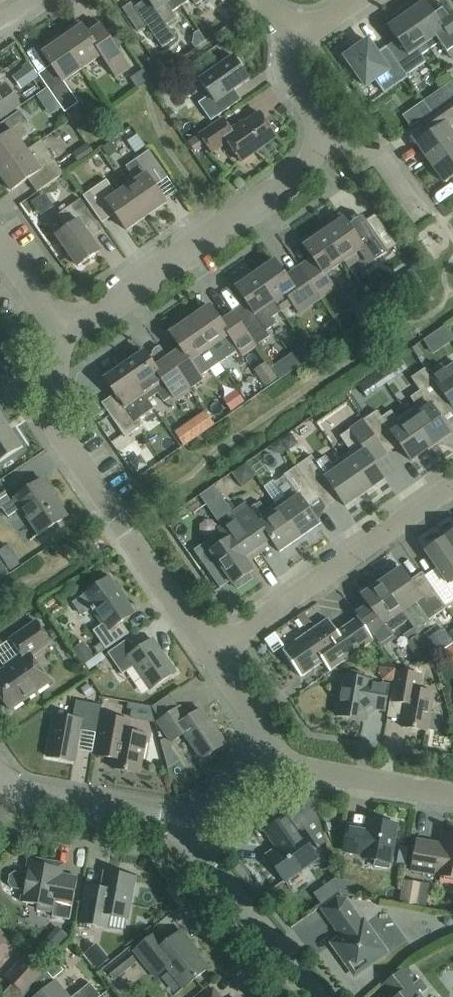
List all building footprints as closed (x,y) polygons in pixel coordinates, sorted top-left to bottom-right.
[(182,6),(178,0),(146,0),(134,8),(139,14),(147,26),(162,48),(176,39),(167,26),(177,19),(172,12),(182,6)] [(425,2),(407,15),(431,49),(440,42),(450,57),(452,55),(452,20),(441,2),(430,10),(425,2)] [(139,14),(130,20),(138,31),(145,27),(147,26),(139,14)] [(422,55),(431,49),(407,15),(389,27),(401,45),(390,52),(387,48),(407,77),(408,77),(406,75),(426,61),(422,55)] [(80,22),(60,36),(83,69),(101,56),(116,77),(130,68),(98,21),(85,30),(80,22)] [(64,82),(83,69),(60,36),(40,50),(54,70),(41,79),(47,88),(54,98),(65,113),(79,103),(64,82)] [(407,77),(387,48),(377,54),(368,41),(345,57),(366,87),(376,80),(385,93),(407,77)] [(211,121),(238,102),(231,93),(249,80),(233,58),(200,81),(210,95),(199,103),(211,121)] [(21,90),(39,78),(29,62),(21,67),(23,68),(11,76),(21,90)] [(20,106),(5,85),(0,89),(0,121),(20,106)] [(37,95),(44,105),(54,98),(47,88),(37,95)] [(39,101),(23,107),(28,123),(45,117),(39,101)] [(424,124),(431,134),(417,144),(431,164),(452,148),(452,104),(424,124)] [(0,141),(0,170),(27,151),(26,150),(20,142),(34,132),(20,111),(0,124),(0,131),(5,137),(0,141)] [(277,138),(260,113),(239,127),(238,125),(231,130),(223,119),(200,135),(188,143),(194,151),(206,143),(213,153),(228,143),(242,163),(277,138)] [(0,170),(0,174),(12,191),(32,177),(41,190),(64,174),(40,141),(26,150),(27,151),(0,170)] [(101,149),(108,158),(116,153),(109,143),(101,149)] [(431,164),(444,183),(452,177),(452,148),(431,164)] [(126,188),(146,217),(166,203),(152,183),(166,174),(149,151),(126,167),(136,182),(126,188)] [(146,217),(126,188),(117,195),(107,180),(83,196),(100,220),(113,211),(127,231),(146,217)] [(37,220),(54,213),(47,197),(30,204),(37,220)] [(87,232),(98,224),(81,199),(58,215),(67,229),(57,236),(78,267),(100,252),(87,232)] [(341,215),(321,229),(344,262),(349,269),(357,263),(363,269),(387,253),(362,216),(348,226),(341,215)] [(325,275),(344,262),(321,229),(302,242),(312,258),(299,267),(321,298),(335,289),(325,275)] [(321,298),(299,267),(286,276),(275,261),(256,274),(275,302),(282,311),(292,304),(298,314),(321,298)] [(275,302),(256,274),(236,288),(250,308),(237,317),(257,345),(270,337),(266,331),(275,325),(271,319),(282,311),(275,302)] [(257,345),(237,317),(234,313),(220,322),(210,306),(190,320),(210,349),(220,363),(240,350),(244,356),(258,347),(257,345)] [(210,349),(190,320),(170,334),(180,347),(167,357),(189,389),(203,380),(201,377),(210,370),(200,356),(210,349)] [(444,326),(434,333),(444,347),(452,341),(452,339),(444,326)] [(144,352),(124,366),(144,395),(148,400),(158,393),(164,402),(174,395),(177,401),(191,391),(189,389),(167,357),(154,366),(144,352)] [(445,369),(443,366),(430,374),(429,375),(452,408),(452,363),(445,369)] [(144,395),(124,366),(105,379),(119,399),(105,408),(125,438),(144,425),(140,419),(145,415),(154,409),(148,400),(144,395)] [(429,375),(430,374),(425,368),(411,378),(416,384),(420,391),(411,398),(416,406),(407,413),(431,447),(451,434),(439,418),(452,408),(429,375)] [(216,401),(225,413),(237,404),(229,392),(216,401)] [(431,447),(407,413),(397,420),(391,411),(382,418),(377,411),(364,421),(387,454),(400,445),(411,461),(431,447)] [(207,414),(194,423),(201,433),(214,424),(207,414)] [(21,446),(0,415),(0,460),(21,446)] [(374,463),(387,454),(364,421),(340,437),(351,452),(341,459),(365,493),(385,479),(374,463)] [(317,463),(312,456),(298,466),(321,500),(335,491),(346,507),(365,493),(341,459),(332,465),(326,457),(317,463)] [(308,509),(321,500),(298,466),(284,476),(289,483),(279,489),(285,498),(276,504),(300,539),(319,525),(308,509)] [(43,480),(10,502),(0,487),(0,508),(1,507),(8,517),(21,509),(39,535),(67,516),(43,480)] [(266,511),(260,503),(250,509),(246,503),(232,512),(235,516),(256,545),(269,536),(280,553),(300,539),(276,504),(266,511)] [(220,534),(196,551),(221,587),(230,580),(234,585),(235,584),(238,588),(252,579),(249,574),(254,571),(242,555),(256,545),(235,516),(216,529),(220,534)] [(452,601),(452,549),(445,538),(426,552),(437,568),(425,577),(446,607),(452,601)] [(446,607),(425,577),(422,573),(410,581),(401,569),(382,582),(402,612),(416,603),(429,621),(447,608),(446,607)] [(99,655),(102,653),(106,650),(129,634),(121,622),(134,613),(110,578),(73,603),(82,615),(92,609),(103,624),(93,631),(101,643),(94,647),(99,655)] [(380,649),(395,638),(391,633),(408,621),(402,612),(382,582),(362,596),(371,609),(358,617),(375,641),(380,649)] [(375,641),(358,617),(358,616),(357,617),(358,619),(338,633),(329,619),(283,651),(301,678),(323,662),(330,672),(375,641)] [(49,683),(31,656),(51,643),(36,622),(11,639),(22,655),(13,661),(14,662),(0,672),(0,696),(10,710),(49,683)] [(445,630),(426,644),(435,656),(452,643),(452,641),(445,630)] [(136,651),(128,639),(108,653),(122,674),(134,666),(151,690),(176,673),(153,640),(136,651)] [(415,651),(421,660),(431,653),(425,644),(415,651)] [(102,653),(99,655),(86,664),(89,668),(104,657),(102,653)] [(381,681),(394,683),(396,670),(390,660),(379,667),(381,681)] [(394,683),(390,702),(406,705),(402,727),(427,731),(427,730),(434,731),(438,729),(440,717),(437,714),(430,713),(434,693),(409,689),(412,673),(396,670),(394,683)] [(348,677),(344,677),(338,716),(364,720),(366,709),(384,712),(389,686),(370,682),(370,681),(365,680),(364,676),(351,673),(348,677)] [(89,683),(80,689),(86,698),(95,693),(89,683)] [(96,733),(101,706),(76,701),(73,719),(55,716),(47,757),(75,762),(80,730),(96,733)] [(188,719),(180,707),(158,723),(172,742),(184,734),(202,760),(225,744),(201,710),(188,719)] [(140,774),(147,736),(129,733),(131,722),(103,717),(97,751),(115,754),(112,769),(140,774)] [(299,833),(287,816),(265,831),(277,849),(267,856),(285,882),(318,859),(300,833),(299,833)] [(349,826),(344,852),(364,855),(363,858),(375,860),(374,865),(390,868),(390,863),(397,825),(370,821),(368,829),(349,826)] [(332,851),(335,827),(324,826),(321,850),(332,851)] [(443,833),(441,845),(418,841),(412,871),(436,875),(452,878),(452,835),(443,833)] [(78,877),(55,873),(57,864),(30,859),(27,874),(15,872),(10,876),(8,884),(12,889),(24,891),(22,902),(38,905),(37,909),(53,912),(52,917),(70,920),(78,877)] [(101,898),(85,895),(80,923),(108,928),(110,915),(127,918),(135,878),(105,873),(101,898)] [(335,879),(339,894),(353,897),(349,881),(335,879)] [(179,907),(185,902),(171,886),(165,891),(179,907)] [(363,923),(346,900),(337,898),(322,909),(342,937),(333,944),(355,975),(386,953),(364,922),(363,923)] [(157,932),(134,951),(157,979),(168,969),(184,988),(209,968),(192,948),(194,947),(182,931),(166,943),(157,932)] [(15,946),(0,932),(0,962),(15,946)] [(50,957),(59,946),(48,937),(39,947),(50,957)] [(107,967),(105,969),(114,981),(138,962),(129,951),(111,964),(107,967)] [(27,953),(5,977),(24,994),(46,970),(27,953)] [(412,987),(418,983),(406,968),(384,985),(394,996),(420,996),(412,987)] [(56,981),(36,996),(68,996),(56,981)] [(100,996),(89,984),(73,996),(100,996)]
